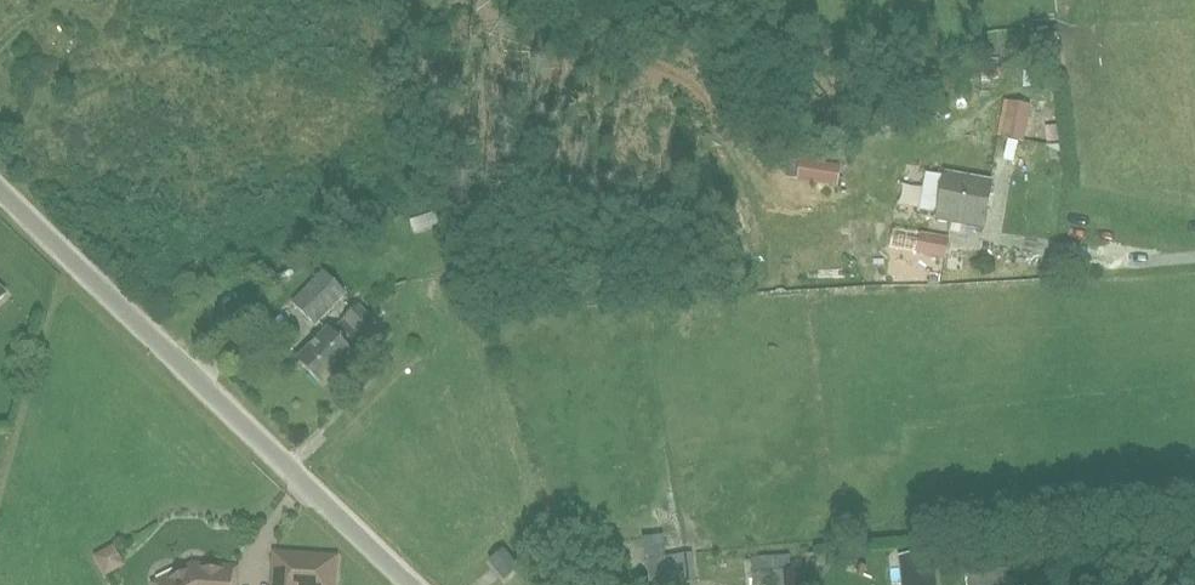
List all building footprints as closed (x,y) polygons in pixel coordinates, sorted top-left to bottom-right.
[(1006,137),(1029,140),(1034,102),(1011,99),(1006,137)] [(805,161),(802,183),(840,188),(843,166),(805,161)] [(983,229),(992,182),(945,174),(936,220),(983,229)] [(950,234),(924,229),(921,253),(920,252),(920,254),(946,258),(950,234)] [(325,273),(293,305),(315,327),(347,295),(325,273)] [(297,361),(323,387),(364,345),(372,352),(389,336),(359,305),(342,323),(343,324),(333,334),(328,330),(297,361)] [(111,578),(130,567),(120,548),(100,559),(111,578)] [(505,579),(517,569),(504,553),(491,563),(505,579)] [(695,583),(693,565),(692,554),(658,557),(660,583),(672,582),(672,584),(695,583)] [(274,584),(333,584),(335,560),(276,555),(274,584)] [(903,558),(906,584),(935,584),(932,556),(903,558)] [(970,584),(1018,584),(1018,582),(1042,581),(1040,557),(968,561),(970,584)] [(806,569),(802,569),(801,560),(789,560),(789,559),(754,560),(754,584),(806,584),(806,569)] [(236,570),(193,567),(156,584),(235,584),(236,570)]
